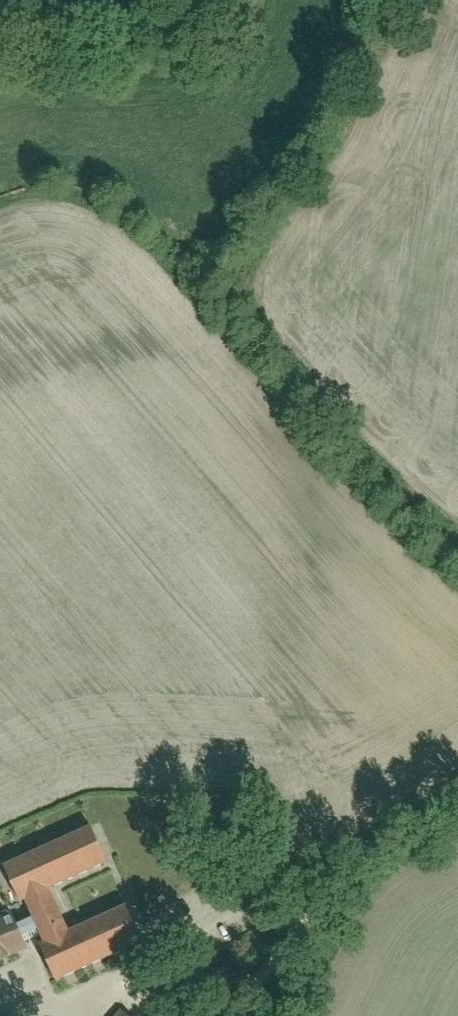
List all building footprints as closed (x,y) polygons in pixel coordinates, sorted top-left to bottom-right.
[(110,866),(94,830),(7,867),(22,902),(27,900),(46,942),(40,945),(55,981),(144,943),(128,906),(77,927),(60,887),(110,866)] [(0,918),(0,961),(28,949),(16,923),(8,927),(3,917),(0,918)]
